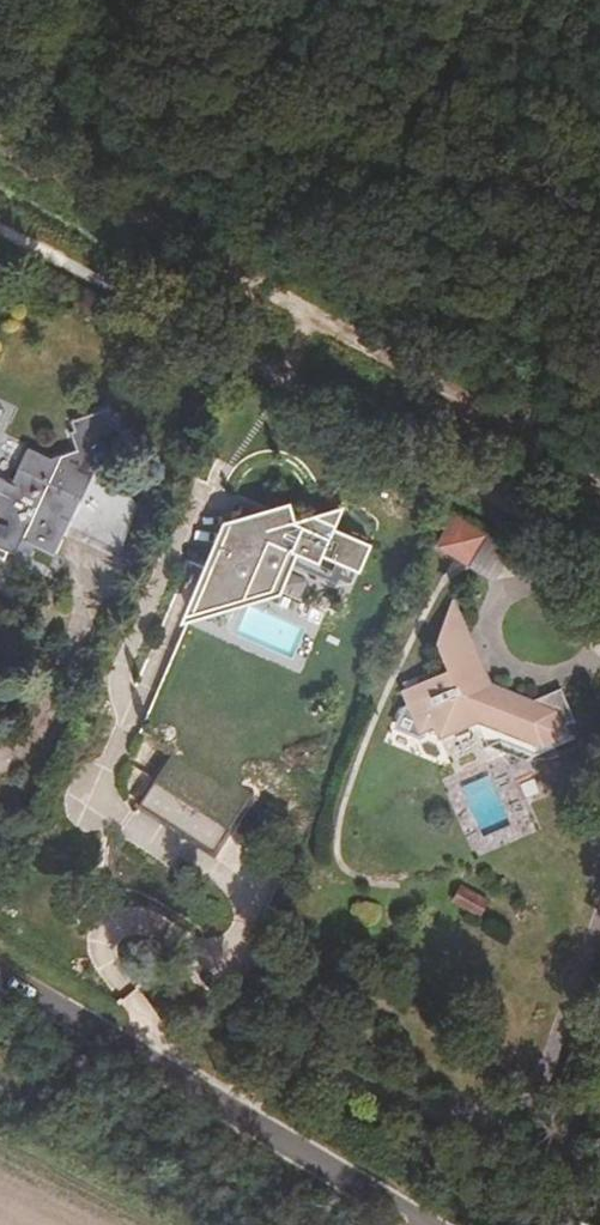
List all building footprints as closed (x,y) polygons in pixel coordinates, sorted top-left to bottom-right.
[(51,459),(28,448),(11,484),(0,479),(0,551),(5,553),(6,551),(14,554),(20,541),(54,557),(67,529),(117,552),(132,519),(83,496),(95,472),(90,470),(95,464),(111,456),(123,459),(134,436),(120,430),(115,417),(111,418),(107,409),(70,422),(74,431),(70,433),(76,451),(51,459)] [(376,517),(385,500),(371,493),(363,510),(376,517)] [(342,509),(316,515),(293,513),(280,517),(251,524),(234,517),(210,579),(251,592),(257,571),(281,580),(289,562),(315,571),(323,558),(359,573),(369,547),(333,533),(342,509)] [(449,518),(436,542),(453,551),(466,528),(449,518)] [(534,700),(492,669),(480,666),(477,661),(484,657),(451,602),(435,644),(447,671),(403,690),(421,731),(440,737),(477,721),(543,746),(567,736),(563,726),(574,720),(561,689),(534,700)] [(480,666),(492,669),(484,657),(477,661),(480,666)] [(246,804),(170,755),(138,805),(214,854),(246,804)] [(472,912),(481,896),(461,886),(453,902),(472,912)] [(487,900),(481,896),(472,912),(479,916),(487,900)]
